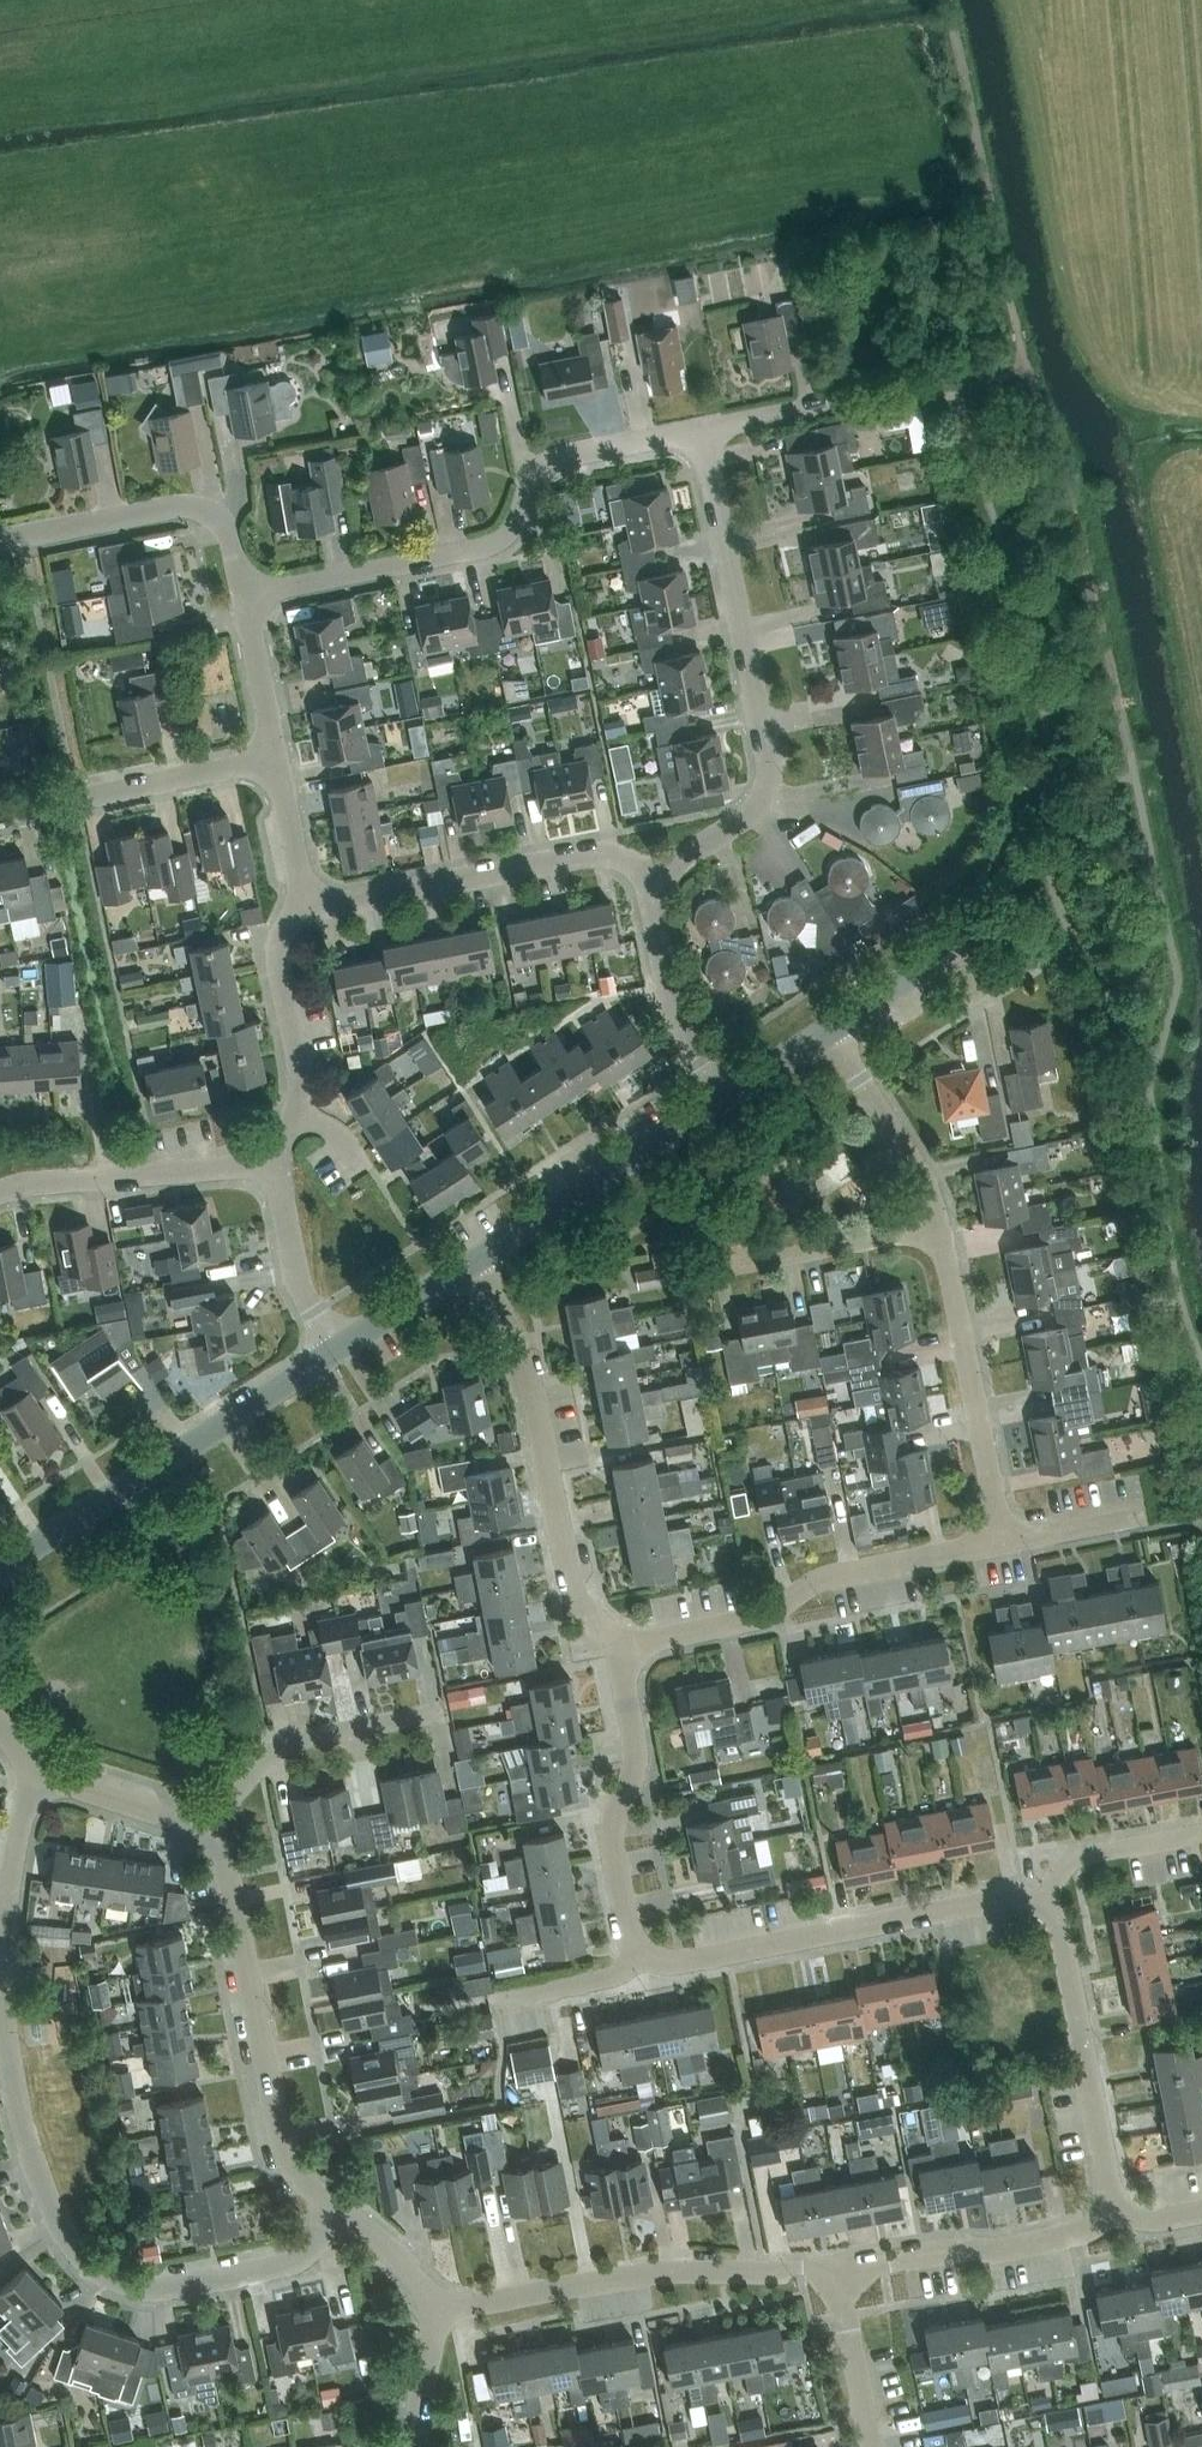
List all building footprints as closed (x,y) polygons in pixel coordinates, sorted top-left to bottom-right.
[(622,296),(604,300),(613,339),(631,335),(622,296)] [(783,334),(801,331),(795,298),(776,301),(779,317),(747,324),(756,371),(789,364),(783,334)] [(491,353),(506,350),(498,313),(473,318),(476,332),(456,337),(459,349),(439,353),(442,369),(443,371),(444,372),(445,374),(446,376),(448,377),(450,379),(452,380),(455,381),(456,382),(458,382),(461,382),(465,382),(496,376),(491,353)] [(682,386),(678,366),(684,365),(677,325),(637,332),(642,361),(648,360),(654,391),(682,386)] [(514,349),(525,347),(529,346),(525,326),(510,329),(514,349)] [(392,353),(388,335),(363,340),(367,358),(392,353)] [(570,396),(571,398),(595,393),(594,387),(609,384),(600,338),(584,341),(587,354),(540,363),(547,401),(570,396)] [(199,369),(222,365),(220,352),(196,356),(199,369)] [(197,369),(199,369),(196,356),(169,360),(171,374),(182,372),(188,405),(202,403),(197,369)] [(229,411),(234,434),(277,426),(275,415),(290,412),(290,414),(292,414),(289,399),(293,396),(293,392),(292,387),(289,384),(285,382),(280,383),(276,386),(270,387),(268,380),(240,386),(237,372),(208,377),(215,414),(229,411)] [(123,373),(106,376),(109,394),(126,391),(123,373)] [(72,385),(76,404),(100,400),(96,380),(72,385)] [(160,465),(199,458),(190,410),(169,414),(157,405),(144,425),(153,431),(160,465)] [(73,413),(77,431),(54,436),(63,484),(97,477),(91,444),(108,441),(101,407),(73,413)] [(906,410),(885,414),(888,429),(908,425),(906,410)] [(787,452),(793,481),(840,471),(853,468),(850,451),(857,449),(851,420),(816,427),(820,446),(787,452)] [(411,436),(409,424),(384,427),(386,439),(411,436)] [(336,440),(338,452),(364,447),(361,435),(336,440)] [(410,484),(427,480),(420,443),(402,446),(405,462),(365,470),(375,520),(415,512),(410,484)] [(487,494),(477,444),(448,450),(447,445),(431,448),(439,492),(454,489),(456,500),(487,494)] [(345,506),(337,455),(318,458),(323,482),(269,492),(267,483),(265,483),(273,529),(297,525),(299,535),(334,528),(330,508),(345,506)] [(870,510),(864,484),(843,488),(840,471),(793,481),(798,509),(831,502),(834,517),(870,510)] [(638,477),(605,484),(609,500),(611,510),(614,525),(628,522),(672,513),(667,487),(641,492),(638,477)] [(559,491),(556,492),(559,509),(562,508),(578,505),(574,488),(559,491)] [(652,544),(677,539),(672,513),(628,522),(631,536),(617,543),(622,566),(655,559),(652,544)] [(855,547),(876,543),(871,517),(836,525),(839,540),(806,546),(812,575),(859,565),(855,547)] [(113,593),(130,589),(177,581),(171,552),(138,559),(135,540),(99,546),(105,576),(109,575),(113,593)] [(688,595),(683,569),(658,574),(655,559),(622,566),(627,589),(641,590),(644,604),(688,595)] [(889,604),(884,578),(874,580),(871,563),(859,565),(812,575),(818,603),(851,596),(854,611),(889,604)] [(575,633),(569,600),(554,603),(549,578),(523,583),(531,627),(546,625),(552,638),(575,633)] [(78,595),(75,580),(56,584),(59,599),(78,595)] [(183,609),(177,581),(130,589),(109,594),(112,611),(118,641),(153,634),(150,616),(183,609)] [(517,645),(517,630),(531,627),(523,583),(497,589),(502,614),(487,617),(494,650),(517,645)] [(487,617),(472,620),(467,595),(441,600),(450,644),(464,642),(471,655),(494,650),(487,617)] [(644,604),(630,607),(634,625),(639,647),(672,641),(669,626),(694,621),(688,595),(644,604)] [(342,626),(355,619),(350,596),(317,603),(320,618),(295,623),(301,649),(345,640),(342,626)] [(919,605),(923,619),(957,611),(954,598),(919,605)] [(441,600),(415,606),(421,631),(406,634),(413,667),(427,664),(427,665),(453,660),(450,644),(441,600)] [(898,637),(896,624),(893,609),(863,615),(866,629),(834,636),(840,662),(894,651),(892,639),(898,637)] [(67,634),(84,631),(83,623),(65,626),(67,634)] [(606,655),(602,635),(586,638),(590,658),(606,655)] [(367,678),(362,655),(348,655),(345,640),(301,649),(306,675),(331,670),(334,685),(367,678)] [(675,656),(672,641),(639,647),(643,670),(658,671),(661,686),(705,676),(700,651),(675,656)] [(877,681),(880,696),(918,688),(915,673),(899,676),(894,651),(840,662),(845,688),(877,681)] [(110,655),(113,670),(128,667),(125,652),(110,655)] [(969,664),(955,667),(958,680),(971,677),(969,664)] [(155,701),(169,698),(163,670),(130,676),(134,695),(119,698),(128,742),(162,735),(155,701)] [(589,685),(587,674),(571,678),(573,689),(589,685)] [(645,731),(655,729),(688,722),(685,708),(710,702),(705,676),(661,686),(649,688),(654,713),(642,715),(645,731)] [(526,679),(502,679),(507,703),(530,697),(526,679)] [(360,712),(373,706),(368,683),(335,690),(338,705),(313,710),(318,736),(362,727),(360,712)] [(914,708),(923,706),(920,691),(881,700),(884,714),(852,721),(857,747),(898,738),(895,723),(916,719),(914,708)] [(415,695),(397,698),(401,715),(418,712),(415,695)] [(561,696),(547,699),(550,712),(564,709),(564,708),(561,696)] [(518,704),(506,707),(510,722),(522,720),(518,704)] [(423,708),(425,718),(440,715),(438,705),(423,708)] [(660,752),(675,753),(678,767),(721,758),(716,732),(691,737),(688,722),(655,729),(660,752)] [(385,765),(380,742),(365,741),(362,727),(318,736),(324,762),(349,757),(352,771),(385,765)] [(957,751),(972,748),(967,728),(952,731),(957,751)] [(537,788),(542,813),(568,807),(559,763),(556,749),(532,754),(523,737),(512,739),(516,757),(522,790),(537,788)] [(927,774),(924,759),(922,748),(901,752),(898,738),(857,747),(862,773),(894,766),(897,780),(927,774)] [(429,753),(427,740),(412,742),(415,756),(429,753)] [(589,777),(604,774),(597,741),(574,746),(573,760),(559,763),(568,807),(594,802),(589,777)] [(27,751),(11,754),(15,773),(31,770),(27,751)] [(477,780),(463,783),(458,769),(451,755),(432,759),(435,774),(441,807),(456,804),(461,829),(486,824),(477,780)] [(513,818),(508,793),(522,790),(516,757),(493,762),(492,777),(477,780),(486,824),(513,818)] [(702,789),(727,784),(721,758),(678,767),(660,771),(667,788),(667,789),(672,811),(705,804),(702,789)] [(969,774),(956,776),(959,791),(966,789),(972,788),(969,774)] [(949,812),(948,807),(946,802),(942,798),(946,792),(943,776),(898,785),(901,798),(891,808),(887,806),(882,804),(877,804),(872,805),(868,807),(864,811),(861,815),(860,820),(860,828),(863,835),(869,841),(876,843),(880,843),(885,843),(890,840),(894,837),(896,833),(898,828),(899,823),(898,818),(911,816),(913,822),(917,828),(922,831),(929,833),(935,832),(941,828),(945,824),(948,818),(949,812)] [(634,790),(631,778),(616,782),(618,793),(634,790)] [(377,807),(372,781),(329,789),(334,815),(377,807)] [(424,800),(426,811),(440,808),(438,797),(424,800)] [(339,841),(382,833),(377,807),(334,815),(339,841)] [(247,834),(232,837),(227,814),(197,820),(206,866),(226,862),(230,881),(255,876),(247,834)] [(418,827),(422,847),(440,843),(436,823),(418,827)] [(844,840),(826,830),(820,839),(839,849),(844,840)] [(167,880),(171,898),(196,893),(188,851),(173,854),(168,831),(139,837),(138,837),(146,879),(147,884),(167,880)] [(127,883),(146,879),(138,837),(139,837),(138,833),(107,839),(112,862),(97,865),(105,902),(130,897),(127,883)] [(344,867),(387,859),(382,833),(339,841),(344,867)] [(12,919),(37,914),(39,920),(58,916),(51,884),(32,888),(26,855),(0,861),(8,902),(11,915),(12,919)] [(832,887),(818,896),(849,943),(860,936),(863,934),(857,925),(877,911),(864,890),(867,886),(868,881),(869,876),(868,871),(867,866),(864,862),(860,859),(855,857),(850,856),(845,856),(840,858),(836,860),(832,864),(830,869),(828,874),(828,879),(830,884),(832,887)] [(0,861),(0,917),(11,915),(8,902),(0,861)] [(768,911),(767,916),(768,921),(770,926),(773,930),(777,933),(781,935),(786,936),(791,936),(796,935),(801,932),(804,928),(807,924),(807,920),(816,922),(815,943),(825,959),(827,958),(834,969),(845,962),(856,955),(849,943),(818,896),(805,905),(801,900),(796,898),(791,896),(786,896),(781,897),(777,899),(773,902),(770,906),(768,911)] [(705,935),(709,936),(712,954),(711,955),(708,959),(707,964),(706,969),(707,974),(709,978),(713,982),(717,985),(721,987),(726,987),(731,987),(736,985),(740,982),(743,978),(745,974),(746,969),(745,963),(758,961),(753,934),(732,938),(728,934),(733,929),(735,925),(736,920),(736,915),(735,910),(732,906),(729,903),(725,900),(720,898),(715,898),(710,899),(705,901),(702,904),(699,908),(697,913),(696,918),(697,923),(699,927),(702,931),(705,935)] [(592,949),(619,943),(610,901),(584,906),(592,949)] [(262,906),(252,908),(255,922),(265,920),(262,906)] [(592,949),(584,906),(558,911),(567,954),(592,949)] [(567,954),(558,911),(532,916),(541,959),(567,954)] [(199,916),(183,920),(187,938),(203,934),(199,916)] [(532,916),(506,922),(515,964),(541,959),(532,916)] [(469,974),(495,968),(487,926),(460,931),(469,974)] [(443,979),(469,974),(460,931),(434,936),(443,979)] [(417,984),(443,979),(434,936),(409,941),(417,984)] [(126,950),(124,937),(112,940),(114,952),(126,950)] [(192,959),(195,974),(195,977),(234,969),(228,941),(192,949),(191,943),(174,946),(177,962),(192,959)] [(409,941),(383,947),(385,957),(385,956),(392,989),(417,984),(409,941)] [(368,1004),(394,999),(392,989),(385,956),(385,957),(360,962),(368,1004)] [(45,961),(48,1004),(76,1002),(72,959),(45,961)] [(333,967),(341,1009),(368,1004),(360,962),(333,967)] [(143,982),(140,969),(118,974),(121,986),(143,982)] [(197,986),(200,1001),(201,1004),(240,996),(234,969),(195,977),(195,974),(180,977),(183,989),(197,986)] [(789,973),(775,975),(779,992),(801,988),(797,971),(789,973)] [(4,975),(5,985),(19,984),(19,974),(4,975)] [(613,974),(599,977),(603,993),(616,990),(613,974)] [(589,977),(575,979),(578,992),(591,989),(589,977)] [(554,985),(557,998),(572,995),(569,982),(554,985)] [(526,989),(514,992),(517,1006),(529,1004),(526,989)] [(203,1013),(207,1031),(216,1029),(245,1023),(245,1022),(240,996),(201,1004),(200,1001),(186,1004),(188,1016),(203,1013)] [(627,1067),(651,1052),(629,1019),(618,1026),(606,1008),(594,1016),(627,1067)] [(137,1016),(139,1028),(159,1024),(157,1012),(137,1016)] [(598,1075),(604,1083),(627,1067),(594,1016),(582,1024),(594,1042),(583,1049),(599,1074),(598,1075)] [(1057,1064),(1048,1019),(1008,1026),(1016,1071),(1003,1073),(1011,1112),(1043,1106),(1036,1068),(1057,1064)] [(260,1048),(255,1020),(245,1022),(245,1023),(216,1029),(220,1049),(222,1056),(260,1048)] [(583,1049),(578,1041),(566,1048),(555,1031),(543,1039),(576,1089),(598,1075),(599,1074),(583,1049)] [(360,1049),(363,1048),(373,1046),(371,1033),(357,1035),(360,1049)] [(55,1084),(81,1082),(78,1039),(51,1041),(55,1084)] [(543,1039),(531,1046),(543,1064),(532,1071),(553,1105),(576,1089),(543,1039)] [(55,1084),(51,1041),(25,1043),(29,1086),(55,1084)] [(25,1043),(0,1045),(0,1059),(2,1089),(29,1086),(25,1043)] [(228,1084),(266,1075),(260,1048),(222,1056),(223,1063),(228,1084)] [(182,1103),(209,1097),(203,1067),(223,1063),(222,1056),(220,1049),(199,1054),(200,1059),(174,1064),(182,1103)] [(350,1067),(361,1064),(359,1053),(347,1055),(350,1067)] [(174,1064),(156,1068),(153,1054),(137,1057),(141,1074),(146,1073),(154,1109),(182,1103),(174,1064)] [(424,1073),(441,1063),(435,1054),(419,1064),(424,1073)] [(382,1084),(396,1075),(387,1061),(372,1071),(375,1076),(345,1095),(361,1119),(392,1099),(390,1096),(382,1084)] [(532,1071),(521,1079),(509,1061),(497,1069),(530,1120),(553,1105),(532,1071)] [(986,1095),(981,1066),(935,1075),(944,1120),(978,1114),(983,1140),(1007,1136),(999,1092),(986,1095)] [(497,1069),(485,1077),(497,1094),(485,1102),(506,1135),(530,1120),(497,1069)] [(398,1107),(411,1098),(404,1087),(390,1096),(392,1099),(361,1119),(376,1142),(407,1121),(398,1107)] [(489,1147),(470,1116),(475,1113),(466,1099),(452,1107),(460,1121),(445,1131),(457,1149),(466,1162),(489,1147)] [(1034,1143),(1030,1118),(1010,1121),(1014,1146),(1034,1143)] [(376,1142),(370,1146),(376,1143),(391,1166),(392,1166),(416,1149),(423,1145),(422,1144),(407,1121),(376,1142)] [(440,1160),(427,1141),(422,1144),(423,1145),(416,1149),(428,1168),(434,1164),(440,1160)] [(977,1170),(982,1196),(1024,1188),(1021,1173),(1050,1167),(1045,1144),(1008,1151),(1010,1164),(977,1170)] [(454,1195),(478,1180),(466,1162),(457,1149),(440,1160),(434,1164),(454,1195)] [(434,1164),(428,1168),(410,1179),(431,1211),(454,1195),(434,1164)] [(1024,1188),(982,1196),(987,1223),(1022,1216),(1025,1231),(1040,1228),(1054,1225),(1050,1199),(1027,1204),(1024,1188)] [(211,1228),(212,1228),(207,1201),(166,1208),(165,1202),(152,1205),(151,1202),(126,1207),(129,1223),(154,1218),(154,1221),(164,1219),(167,1238),(178,1236),(178,1235),(212,1229),(211,1228)] [(1054,1225),(1040,1228),(1043,1243),(1008,1249),(1011,1276),(1053,1268),(1075,1263),(1072,1247),(1083,1245),(1079,1220),(1054,1225)] [(54,1229),(62,1272),(56,1273),(59,1290),(114,1280),(110,1255),(92,1258),(86,1223),(54,1229)] [(172,1280),(201,1275),(198,1260),(228,1255),(222,1226),(211,1228),(212,1229),(178,1235),(178,1236),(181,1253),(168,1256),(172,1280)] [(41,1268),(22,1272),(16,1242),(0,1245),(0,1294),(11,1292),(14,1307),(47,1301),(41,1268)] [(671,1249),(651,1253),(654,1267),(674,1263),(671,1249)] [(654,1267),(637,1271),(640,1286),(677,1279),(674,1263),(654,1267)] [(1011,1276),(1016,1303),(1052,1295),(1055,1310),(1083,1305),(1078,1280),(1075,1263),(1053,1268),(1011,1276)] [(195,1329),(206,1327),(206,1326),(239,1320),(239,1319),(234,1292),(216,1295),(213,1281),(174,1288),(178,1313),(192,1310),(195,1329)] [(867,1320),(908,1312),(902,1286),(844,1298),(846,1308),(864,1304),(867,1320)] [(142,1291),(125,1294),(132,1337),(149,1334),(142,1291)] [(633,1317),(630,1304),(609,1308),(606,1293),(566,1301),(572,1330),(633,1317)] [(123,1298),(109,1301),(112,1317),(126,1314),(123,1298)] [(1125,1312),(1122,1299),(1105,1302),(1108,1316),(1125,1312)] [(763,1305),(773,1362),(790,1359),(792,1370),(821,1364),(814,1330),(815,1329),(814,1328),(795,1332),(788,1300),(763,1305)] [(828,1300),(811,1304),(816,1330),(834,1326),(828,1300)] [(773,1362),(763,1305),(736,1310),(743,1342),(723,1346),(730,1384),(760,1378),(758,1365),(773,1362)] [(1081,1322),(1086,1321),(1083,1305),(1055,1310),(1058,1325),(1022,1333),(1027,1359),(1084,1348),(1084,1349),(1086,1348),(1081,1322)] [(675,1310),(667,1312),(670,1329),(679,1327),(675,1310)] [(841,1341),(846,1365),(880,1358),(877,1346),(913,1338),(908,1312),(867,1320),(870,1336),(841,1341)] [(101,1395),(133,1374),(117,1349),(130,1341),(124,1315),(94,1322),(102,1335),(73,1352),(77,1358),(57,1371),(53,1364),(51,1365),(73,1399),(75,1398),(71,1393),(91,1380),(101,1395)] [(199,1373),(226,1368),(223,1352),(255,1346),(250,1317),(239,1319),(239,1320),(206,1326),(206,1327),(209,1343),(194,1345),(199,1373)] [(577,1359),(591,1356),(591,1355),(617,1350),(616,1349),(614,1335),(636,1330),(633,1317),(572,1330),(577,1359)] [(698,1327),(703,1350),(722,1346),(717,1323),(698,1327)] [(636,1375),(633,1360),(655,1356),(653,1342),(616,1349),(617,1350),(591,1355),(591,1356),(597,1384),(636,1375)] [(1033,1385),(1068,1379),(1072,1395),(1100,1389),(1096,1372),(1094,1363),(1087,1364),(1084,1349),(1084,1348),(1027,1359),(1033,1385)] [(693,1350),(679,1352),(682,1366),(695,1364),(693,1350)] [(35,1400),(49,1391),(25,1354),(11,1364),(18,1375),(0,1387),(0,1391),(9,1404),(1,1409),(33,1458),(61,1439),(35,1400)] [(832,1354),(820,1356),(823,1369),(834,1367),(832,1354)] [(158,1358),(145,1367),(156,1383),(169,1374),(158,1358)] [(881,1384),(884,1400),(924,1391),(919,1367),(883,1374),(880,1358),(846,1365),(834,1367),(823,1369),(825,1379),(848,1375),(851,1390),(881,1384)] [(1108,1370),(1096,1372),(1100,1389),(1111,1387),(1108,1370)] [(664,1399),(661,1386),(639,1390),(636,1375),(597,1384),(602,1412),(664,1399)] [(490,1425),(482,1380),(446,1387),(449,1403),(426,1407),(423,1402),(399,1418),(414,1442),(438,1426),(438,1425),(453,1423),(455,1432),(490,1425)] [(1156,1394),(1153,1380),(1139,1384),(1142,1397),(1156,1394)] [(675,1383),(661,1386),(664,1399),(677,1397),(690,1394),(688,1381),(675,1383)] [(1074,1409),(1029,1417),(1034,1444),(1076,1436),(1092,1433),(1088,1417),(1104,1413),(1100,1389),(1072,1395),(1074,1409)] [(862,1428),(843,1431),(846,1446),(865,1442),(865,1445),(899,1438),(897,1425),(930,1419),(924,1391),(884,1400),(872,1403),(863,1404),(866,1421),(868,1430),(863,1431),(862,1428)] [(826,1393),(814,1395),(817,1413),(827,1411),(829,1411),(826,1393)] [(687,1397),(690,1411),(704,1408),(701,1394),(687,1397)] [(644,1417),(667,1413),(664,1399),(602,1412),(608,1441),(647,1433),(644,1417)] [(836,1464),(829,1425),(812,1428),(819,1467),(836,1464)] [(512,1430),(498,1432),(501,1449),(515,1446),(512,1430)] [(1113,1469),(1108,1445),(1079,1451),(1076,1436),(1034,1444),(1040,1470),(1076,1462),(1079,1476),(1113,1469)] [(902,1453),(899,1438),(865,1445),(873,1485),(890,1481),(931,1473),(926,1449),(902,1453)] [(383,1497),(406,1482),(390,1456),(379,1464),(363,1439),(336,1456),(362,1496),(377,1487),(383,1497)] [(665,1446),(668,1461),(692,1456),(690,1441),(665,1446)] [(430,1445),(403,1451),(407,1468),(433,1462),(430,1445)] [(680,1481),(677,1468),(655,1472),(652,1456),(613,1465),(619,1494),(680,1481)] [(467,1486),(470,1503),(514,1494),(510,1468),(478,1474),(476,1461),(437,1468),(442,1491),(467,1486)] [(797,1477),(781,1480),(780,1477),(773,1478),(771,1464),(754,1467),(757,1482),(756,1482),(762,1510),(776,1508),(783,1540),(808,1535),(797,1477)] [(835,1530),(823,1472),(797,1477),(808,1535),(835,1530)] [(937,1501),(931,1473),(890,1481),(893,1499),(872,1503),(877,1529),(906,1524),(903,1508),(937,1501)] [(680,1481),(619,1494),(624,1522),(663,1514),(660,1499),(703,1490),(701,1477),(680,1481)] [(314,1556),(314,1557),(333,1545),(326,1534),(345,1521),(319,1482),(292,1500),(308,1524),(298,1531),(314,1556)] [(737,1515),(751,1512),(747,1491),(732,1494),(737,1515)] [(514,1494),(470,1503),(473,1516),(458,1519),(463,1543),(490,1538),(488,1526),(519,1520),(514,1494)] [(417,1529),(414,1511),(398,1514),(401,1532),(417,1529)] [(291,1572),(314,1556),(298,1531),(286,1539),(270,1514),(243,1532),(247,1538),(239,1543),(237,1541),(236,1542),(243,1572),(244,1572),(244,1569),(264,1564),(269,1572),(284,1562),(291,1572)] [(691,1538),(689,1525),(666,1529),(663,1514),(624,1522),(630,1551),(691,1538)] [(733,1530),(730,1515),(718,1517),(721,1533),(733,1530)] [(870,1527),(853,1530),(857,1548),(873,1545),(870,1527)] [(671,1556),(694,1551),(691,1538),(630,1551),(636,1580),(675,1571),(671,1556)] [(519,1576),(513,1547),(474,1555),(477,1570),(454,1575),(457,1588),(519,1576)] [(418,1577),(415,1555),(401,1557),(404,1579),(418,1577)] [(1141,1559),(1123,1562),(1126,1580),(1144,1577),(1141,1559)] [(1109,1583),(1126,1580),(1123,1562),(1105,1566),(1109,1583)] [(1067,1573),(1070,1591),(1087,1587),(1084,1570),(1067,1573)] [(1070,1591),(1067,1573),(1048,1576),(1052,1594),(1070,1591)] [(459,1601),(482,1597),(485,1612),(524,1605),(519,1576),(457,1588),(459,1601)] [(1127,1586),(1136,1631),(1165,1626),(1157,1580),(1127,1586)] [(1127,1586),(1099,1591),(1108,1637),(1136,1631),(1127,1586)] [(1071,1596),(1080,1642),(1108,1637),(1099,1591),(1071,1596)] [(1041,1602),(1045,1621),(1046,1621),(1051,1647),(1080,1642),(1071,1596),(1041,1602)] [(419,1673),(413,1637),(430,1634),(424,1598),(405,1602),(407,1609),(395,1611),(398,1628),(385,1631),(394,1678),(419,1673)] [(1030,1599),(1013,1603),(1016,1620),(1034,1617),(1030,1599)] [(1013,1603),(995,1606),(998,1624),(1016,1620),(1013,1603)] [(468,1645),(530,1633),(524,1605),(485,1612),(475,1614),(478,1629),(465,1632),(468,1645)] [(369,1683),(394,1678),(385,1631),(381,1614),(357,1619),(356,1612),(337,1616),(344,1649),(361,1645),(369,1683)] [(333,1690),(326,1652),(344,1649),(337,1616),(318,1619),(320,1626),(309,1628),(312,1645),(299,1648),(308,1695),(333,1690)] [(1055,1666),(1051,1647),(1046,1621),(1045,1621),(1017,1626),(1026,1672),(1055,1666)] [(988,1632),(997,1677),(1026,1672),(1017,1626),(988,1632)] [(275,1663),(283,1700),(308,1695),(299,1648),(295,1631),(282,1634),(271,1636),(270,1631),(251,1634),(257,1666),(275,1663)] [(496,1670),(536,1662),(530,1633),(468,1645),(456,1647),(458,1661),(493,1654),(496,1670)] [(451,1635),(437,1637),(440,1650),(454,1648),(451,1635)] [(936,1678),(951,1675),(943,1636),(914,1641),(927,1703),(940,1701),(936,1678)] [(909,1683),(914,1706),(927,1703),(914,1641),(886,1647),(894,1686),(909,1683)] [(883,1712),(879,1689),(894,1686),(886,1647),(858,1652),(857,1653),(865,1687),(864,1688),(869,1715),(883,1712)] [(849,1690),(864,1688),(865,1687),(857,1653),(858,1652),(857,1648),(828,1654),(840,1715),(854,1713),(849,1690)] [(823,1696),(827,1718),(840,1715),(828,1654),(799,1659),(807,1699),(823,1696)] [(1183,1674),(1167,1676),(1168,1687),(1185,1684),(1183,1674)] [(575,1705),(569,1676),(530,1684),(533,1700),(511,1704),(513,1717),(575,1705)] [(728,1676),(701,1682),(710,1724),(713,1723),(718,1746),(755,1739),(755,1737),(749,1709),(735,1712),(728,1676)] [(701,1682),(675,1687),(688,1751),(698,1749),(694,1727),(710,1724),(701,1682)] [(470,1704),(487,1702),(485,1686),(468,1689),(447,1692),(450,1708),(470,1704)] [(767,1715),(786,1711),(783,1694),(764,1698),(767,1715)] [(575,1705),(513,1717),(516,1731),(538,1726),(541,1741),(566,1736),(567,1737),(581,1734),(575,1705)] [(1027,1715),(1013,1718),(1016,1733),(1030,1730),(1027,1715)] [(929,1719),(902,1724),(905,1736),(932,1731),(929,1719)] [(846,1743),(859,1740),(857,1726),(843,1729),(846,1743)] [(822,1753),(818,1734),(801,1737),(805,1757),(822,1753)] [(965,1735),(950,1738),(954,1756),(969,1753),(965,1735)] [(471,1736),(455,1739),(459,1757),(474,1754),(471,1736)] [(572,1765),(567,1737),(566,1736),(541,1741),(527,1744),(530,1760),(507,1764),(510,1777),(572,1765)] [(950,1755),(946,1736),(931,1739),(934,1758),(950,1755)] [(1176,1795),(1201,1790),(1201,1783),(1196,1748),(1168,1754),(1176,1795)] [(888,1749),(873,1752),(877,1771),(892,1768),(888,1749)] [(1176,1795),(1168,1754),(1143,1758),(1151,1800),(1176,1795)] [(1098,1800),(1093,1768),(1091,1757),(1064,1762),(1072,1805),(1098,1800)] [(1151,1800),(1143,1758),(1118,1763),(1126,1804),(1151,1800)] [(825,1761),(812,1764),(815,1782),(828,1780),(825,1761)] [(1040,1767),(1048,1809),(1072,1805),(1064,1762),(1040,1767)] [(1093,1768),(1098,1800),(1100,1809),(1126,1804),(1118,1763),(1093,1768)] [(578,1794),(572,1765),(510,1777),(515,1802),(519,1805),(522,1820),(560,1812),(557,1798),(578,1794)] [(1048,1809),(1040,1767),(1015,1771),(1023,1814),(1048,1809)] [(482,1768),(457,1773),(460,1787),(485,1782),(482,1768)] [(411,1775),(419,1817),(445,1812),(449,1833),(468,1829),(462,1796),(444,1800),(438,1769),(411,1775)] [(721,1785),(718,1770),(691,1775),(694,1791),(721,1785)] [(419,1817),(411,1775),(385,1780),(391,1810),(372,1814),(379,1847),(399,1843),(396,1831),(421,1827),(419,1817)] [(379,1847),(372,1814),(353,1817),(348,1787),(321,1793),(332,1846),(341,1845),(339,1833),(355,1830),(360,1851),(379,1847)] [(323,1848),(332,1846),(321,1793),(295,1798),(301,1828),(283,1831),(290,1864),(309,1861),(307,1852),(323,1848)] [(688,1825),(693,1852),(735,1843),(754,1839),(749,1815),(759,1813),(755,1793),(720,1801),(724,1818),(688,1825)] [(961,1807),(968,1849),(996,1844),(988,1802),(961,1807)] [(968,1849),(961,1807),(936,1812),(944,1854),(968,1849)] [(944,1854),(936,1812),(911,1817),(919,1859),(944,1854)] [(919,1859),(911,1817),(885,1822),(887,1832),(888,1831),(893,1864),(919,1859)] [(524,1839),(527,1855),(504,1859),(507,1872),(569,1860),(563,1831),(524,1839)] [(888,1831),(887,1832),(862,1836),(870,1878),(895,1873),(893,1864),(888,1831)] [(870,1878),(862,1836),(836,1841),(844,1883),(870,1878)] [(699,1882),(735,1875),(738,1889),(776,1881),(772,1862),(759,1864),(754,1839),(735,1843),(693,1852),(699,1882)] [(84,1853),(56,1849),(49,1894),(77,1898),(84,1853)] [(77,1898),(104,1902),(111,1857),(84,1853),(77,1898)] [(104,1902),(131,1906),(138,1861),(111,1857),(104,1902)] [(498,1874),(496,1859),(480,1861),(482,1877),(498,1874)] [(323,1917),(375,1907),(370,1884),(397,1879),(393,1860),(345,1870),(348,1884),(318,1890),(323,1917)] [(509,1886),(532,1881),(535,1897),(574,1889),(569,1860),(507,1872),(509,1886)] [(159,1910),(166,1865),(138,1861),(131,1906),(159,1910)] [(786,1880),(789,1896),(803,1893),(800,1877),(786,1880)] [(1181,1886),(1182,1896),(1194,1893),(1192,1884),(1181,1886)] [(535,1897),(538,1912),(515,1916),(518,1930),(580,1918),(574,1889),(535,1897)] [(190,1915),(185,1892),(171,1890),(167,1921),(190,1915)] [(468,1899),(449,1902),(453,1922),(455,1935),(479,1931),(477,1918),(472,1919),(468,1899)] [(380,1934),(375,1907),(323,1917),(328,1943),(377,1934),(380,1949),(394,1946),(418,1941),(415,1927),(380,1934)] [(1114,1918),(1119,1943),(1161,1935),(1156,1910),(1114,1918)] [(480,1916),(484,1935),(497,1933),(493,1913),(480,1916)] [(546,1954),(586,1947),(580,1918),(518,1930),(520,1943),(543,1939),(546,1954)] [(70,1926),(27,1923),(26,1942),(69,1946),(70,1926)] [(91,1930),(72,1928),(71,1941),(90,1943),(91,1930)] [(188,1963),(182,1934),(137,1943),(142,1971),(188,1963)] [(1161,1935),(1119,1943),(1124,1969),(1166,1960),(1161,1935)] [(98,1956),(95,1942),(79,1945),(82,1959),(98,1956)] [(339,2000),(392,1990),(388,1967),(398,1965),(394,1946),(380,1949),(361,1952),(364,1968),(334,1974),(339,2000)] [(482,1949),(466,1952),(470,1972),(486,1969),(482,1949)] [(524,1969),(521,1955),(493,1961),(496,1975),(524,1969)] [(1166,1960),(1124,1969),(1129,1994),(1171,1986),(1166,1960)] [(183,1990),(183,1991),(193,1989),(188,1963),(142,1971),(133,1972),(138,1999),(147,1997),(147,1998),(183,1990)] [(934,1970),(908,1975),(916,2019),(942,2014),(934,1970)] [(488,1974),(475,1977),(478,1992),(491,1990),(488,1974)] [(890,2023),(916,2019),(908,1975),(883,1980),(890,2023)] [(111,2004),(107,1979),(88,1983),(93,2008),(111,2004)] [(856,1984),(858,1996),(859,1995),(865,2028),(867,2028),(890,2023),(883,1980),(856,1984)] [(1171,1986),(1129,1994),(1135,2021),(1176,2013),(1171,1986)] [(188,2017),(183,1991),(183,1990),(147,1998),(147,1997),(138,1999),(126,2001),(128,2010),(140,2008),(143,2026),(188,2017)] [(394,1990),(392,1990),(339,2000),(345,2027),(370,2022),(373,2037),(378,2036),(411,2030),(414,2029),(411,2012),(402,2014),(398,1997),(395,1998),(394,1990)] [(858,1996),(833,2000),(842,2043),(869,2038),(867,2028),(865,2028),(859,1995),(858,1996)] [(808,2005),(816,2047),(842,2043),(833,2000),(808,2005)] [(702,2045),(718,2042),(710,2002),(681,2007),(693,2070),(707,2067),(702,2045)] [(117,2013),(116,2005),(99,2008),(102,2025),(110,2023),(117,2013)] [(790,2052),(816,2047),(808,2005),(782,2010),(790,2052)] [(676,2050),(680,2073),(693,2070),(681,2007),(653,2013),(661,2053),(676,2050)] [(790,2052),(782,2010),(756,2014),(764,2057),(790,2052)] [(650,2078),(645,2056),(661,2053),(653,2013),(624,2019),(637,2081),(650,2078)] [(496,2036),(491,2015),(461,2022),(466,2043),(496,2036)] [(137,2055),(148,2053),(194,2044),(188,2017),(143,2026),(146,2041),(138,2043),(135,2047),(137,2055)] [(619,2061),(623,2084),(637,2081),(624,2019),(595,2024),(603,2065),(619,2061)] [(124,2052),(120,2030),(104,2034),(108,2056),(124,2052)] [(418,2064),(411,2030),(378,2036),(381,2051),(351,2057),(356,2084),(417,2071),(415,2064),(418,2064)] [(1193,2054),(1191,2040),(1152,2047),(1157,2075),(1201,2067),(1201,2052),(1193,2054)] [(153,2081),(199,2072),(194,2044),(148,2053),(153,2081)] [(548,2044),(510,2052),(516,2080),(554,2073),(548,2044)] [(755,2071),(765,2069),(762,2051),(752,2053),(755,2071)] [(479,2076),(495,2073),(498,2057),(482,2060),(479,2076)] [(897,2060),(882,2064),(885,2076),(900,2073),(897,2060)] [(1201,2081),(1201,2067),(1157,2075),(1163,2102),(1201,2094),(1199,2082),(1201,2081)] [(556,2072),(561,2096),(581,2092),(577,2068),(556,2072)] [(135,2094),(131,2070),(111,2073),(115,2097),(135,2094)] [(419,2082),(417,2071),(356,2084),(361,2110),(391,2104),(394,2119),(445,2110),(441,2091),(410,2097),(407,2085),(419,2082)] [(650,2078),(637,2081),(639,2094),(641,2107),(655,2105),(650,2078)] [(920,2083),(903,2086),(905,2100),(923,2096),(920,2083)] [(877,2087),(880,2106),(900,2103),(897,2092),(887,2094),(885,2085),(877,2087)] [(698,2109),(700,2123),(728,2118),(723,2093),(696,2098),(698,2109)] [(641,2107),(639,2094),(594,2102),(597,2115),(641,2107)] [(1201,2094),(1163,2102),(1168,2129),(1201,2123),(1201,2097),(1201,2094)] [(209,2123),(203,2095),(158,2104),(163,2132),(209,2123)] [(867,2101),(868,2107),(868,2108),(879,2106),(879,2105),(877,2095),(870,2097),(867,2101)] [(698,2109),(696,2098),(686,2100),(688,2111),(698,2109)] [(135,2113),(133,2101),(117,2104),(119,2115),(135,2113)] [(953,2101),(936,2104),(938,2118),(943,2140),(944,2140),(956,2137),(960,2137),(953,2101)] [(843,2102),(827,2105),(829,2116),(845,2113),(843,2102)] [(936,2104),(920,2107),(923,2121),(938,2118),(936,2104)] [(647,2121),(652,2144),(666,2141),(662,2124),(667,2123),(663,2105),(644,2109),(647,2121)] [(813,2105),(803,2106),(805,2120),(815,2118),(813,2105)] [(983,2116),(993,2114),(992,2105),(981,2107),(983,2116)] [(871,2119),(858,2121),(861,2136),(874,2134),(896,2129),(893,2114),(871,2119)] [(764,2133),(761,2115),(749,2117),(752,2135),(764,2133)] [(605,2116),(591,2119),(596,2142),(609,2139),(605,2116)] [(652,2144),(647,2121),(634,2123),(639,2147),(652,2144)] [(169,2159),(214,2150),(209,2123),(163,2132),(169,2159)] [(1168,2129),(1173,2157),(1201,2151),(1201,2123),(1168,2129)] [(484,2131),(491,2169),(508,2165),(500,2128),(484,2131)] [(708,2155),(697,2158),(706,2205),(729,2200),(722,2164),(738,2161),(732,2130),(704,2136),(708,2155)] [(752,2162),(780,2156),(775,2133),(748,2138),(752,2162)] [(650,2202),(641,2160),(624,2163),(622,2151),(627,2150),(624,2136),(610,2139),(623,2207),(650,2202)] [(1043,2195),(1035,2155),(1019,2158),(1015,2136),(1003,2138),(1015,2200),(1043,2195)] [(979,2166),(977,2157),(961,2160),(956,2137),(944,2140),(956,2202),(983,2197),(978,2166),(979,2166)] [(988,2141),(993,2163),(979,2166),(978,2166),(983,2197),(985,2206),(1015,2200),(1003,2138),(988,2141)] [(598,2156),(604,2155),(606,2167),(589,2170),(593,2193),(595,2203),(597,2212),(623,2207),(610,2139),(609,2139),(596,2142),(598,2156)] [(859,2139),(849,2141),(852,2156),(862,2153),(859,2139)] [(669,2145),(673,2163),(658,2166),(667,2210),(682,2207),(683,2210),(706,2205),(697,2158),(693,2140),(669,2145)] [(956,2202),(944,2140),(943,2140),(930,2142),(931,2151),(907,2156),(912,2183),(921,2181),(926,2208),(956,2202)] [(473,2184),(492,2181),(486,2148),(466,2152),(469,2171),(454,2173),(451,2154),(439,2156),(452,2217),(478,2213),(473,2184)] [(144,2163),(142,2149),(126,2152),(129,2166),(144,2163)] [(169,2159),(174,2186),(183,2184),(219,2177),(219,2176),(214,2150),(169,2159)] [(902,2212),(895,2173),(879,2176),(875,2153),(863,2156),(875,2218),(902,2212)] [(420,2194),(425,2222),(452,2217),(439,2156),(428,2158),(431,2178),(420,2180),(417,2160),(398,2164),(404,2197),(420,2194)] [(532,2165),(530,2156),(520,2158),(522,2167),(506,2171),(514,2213),(540,2207),(532,2165)] [(853,2181),(839,2183),(846,2223),(875,2218),(863,2156),(848,2158),(853,2181)] [(540,2207),(566,2202),(558,2160),(532,2165),(540,2207)] [(839,2183),(822,2187),(818,2164),(805,2167),(817,2229),(846,2223),(839,2183)] [(805,2167),(791,2169),(796,2192),(780,2195),(788,2235),(817,2229),(805,2167)] [(392,2168),(379,2171),(382,2189),(395,2187),(392,2168)] [(183,2184),(188,2211),(234,2202),(228,2174),(219,2176),(219,2177),(183,2184)] [(583,2195),(585,2205),(595,2203),(593,2193),(583,2195)] [(194,2238),(239,2229),(234,2202),(188,2211),(194,2238)] [(12,2242),(2,2216),(0,2217),(0,2246),(12,2242)] [(161,2259),(158,2244),(139,2248),(142,2263),(161,2259)] [(1181,2265),(1188,2305),(1201,2302),(1201,2261),(1181,2265)] [(1160,2320),(1163,2333),(1176,2330),(1172,2308),(1188,2305),(1181,2265),(1150,2271),(1152,2281),(1160,2320)] [(26,2267),(2,2289),(0,2286),(0,2306),(11,2318),(44,2287),(26,2267)] [(1160,2320),(1152,2281),(1125,2286),(1138,2347),(1140,2357),(1152,2355),(1148,2336),(1163,2333),(1160,2320)] [(1123,2350),(1138,2347),(1125,2286),(1095,2292),(1103,2331),(1119,2328),(1123,2350)] [(44,2287),(11,2318),(0,2328),(0,2333),(10,2344),(7,2348),(22,2364),(50,2339),(40,2328),(63,2306),(44,2287)] [(355,2359),(348,2326),(333,2329),(328,2304),(302,2309),(311,2353),(325,2350),(332,2363),(355,2359)] [(296,2371),(297,2356),(311,2353),(302,2309),(276,2314),(281,2340),(266,2343),(273,2376),(296,2371)] [(1088,2341),(1076,2343),(1070,2309),(1041,2315),(1054,2377),(1067,2374),(1064,2360),(1079,2359),(1091,2357),(1088,2341)] [(1041,2315),(1013,2320),(1020,2359),(1022,2368),(1037,2365),(1040,2379),(1054,2377),(1041,2315)] [(979,2381),(974,2359),(988,2356),(984,2326),(983,2317),(955,2322),(967,2383),(979,2381)] [(995,2388),(1009,2385),(1004,2363),(1020,2359),(1013,2320),(984,2326),(988,2356),(995,2388)] [(54,2376),(94,2389),(113,2330),(87,2322),(77,2352),(63,2347),(54,2376)] [(750,2328),(762,2390),(775,2387),(771,2365),(786,2362),(785,2357),(804,2353),(800,2335),(782,2339),(778,2322),(750,2328)] [(932,2367),(948,2364),(952,2386),(967,2383),(955,2322),(925,2328),(932,2367)] [(256,2379),(250,2346),(235,2349),(230,2324),(203,2329),(213,2373),(227,2370),(233,2384),(256,2379)] [(744,2370),(748,2392),(762,2390),(750,2328),(721,2333),(729,2373),(744,2370)] [(203,2329),(177,2335),(183,2360),(168,2363),(174,2396),(196,2392),(195,2396),(197,2396),(197,2395),(216,2399),(216,2401),(219,2401),(213,2373),(203,2329)] [(113,2330),(94,2389),(133,2403),(142,2374),(129,2369),(139,2339),(113,2330)] [(718,2398),(713,2376),(729,2373),(721,2333),(693,2339),(705,2401),(718,2398)] [(625,2381),(641,2378),(633,2338),(604,2344),(616,2406),(629,2403),(625,2381)] [(671,2384),(687,2381),(692,2404),(705,2401),(693,2339),(664,2345),(671,2384)] [(575,2340),(545,2346),(553,2385),(568,2382),(573,2405),(586,2402),(583,2389),(576,2349),(575,2340)] [(604,2344),(576,2349),(583,2389),(599,2386),(603,2409),(616,2406),(604,2344)] [(542,2411),(538,2388),(553,2385),(545,2346),(517,2351),(529,2413),(542,2411)] [(512,2394),(516,2416),(529,2413),(517,2351),(488,2357),(496,2397),(512,2394)] [(372,2375),(368,2356),(360,2357),(364,2377),(372,2375)] [(1197,2363),(1163,2370),(1167,2388),(1201,2382),(1197,2363)] [(1163,2393),(1159,2372),(1141,2375),(1144,2396),(1163,2393)] [(15,2375),(9,2386),(21,2393),(27,2382),(15,2375)] [(1121,2375),(1102,2379),(1104,2393),(1124,2389),(1121,2375)] [(1099,2396),(1095,2379),(1080,2382),(1082,2391),(1076,2393),(1077,2400),(1099,2396)] [(46,2393),(31,2385),(24,2398),(38,2407),(46,2393)] [(342,2401),(339,2386),(320,2390),(323,2405),(342,2401)] [(272,2403),(279,2401),(280,2401),(277,2387),(269,2388),(272,2403)] [(1049,2394),(1030,2398),(1032,2408),(1051,2404),(1049,2394)] [(286,2406),(280,2402),(273,2403),(275,2417),(288,2414),(286,2406)] [(704,2403),(690,2406),(693,2424),(707,2421),(704,2403)] [(968,2404),(923,2413),(926,2427),(971,2419),(968,2404)] [(1014,2418),(1012,2404),(1001,2406),(1003,2420),(1014,2418)] [(1000,2420),(997,2406),(978,2409),(981,2424),(1000,2420)] [(342,2424),(339,2408),(320,2411),(323,2427),(342,2424)] [(1059,2409),(1044,2412),(1047,2430),(1063,2427),(1059,2409)] [(169,2430),(165,2410),(146,2414),(150,2434),(169,2430)] [(30,2414),(30,2412),(0,2419),(4,2436),(0,2436),(0,2446),(19,2446),(36,2443),(30,2414)] [(184,2414),(171,2417),(174,2432),(188,2429),(184,2414)] [(766,2435),(761,2414),(737,2419),(741,2441),(766,2435)] [(1169,2415),(1149,2419),(1154,2444),(1174,2441),(1169,2415)] [(657,2419),(622,2427),(625,2441),(660,2434),(657,2419)] [(688,2436),(685,2419),(668,2423),(672,2439),(688,2436)] [(505,2424),(482,2429),(485,2446),(510,2446),(505,2424)] [(595,2445),(595,2442),(591,2424),(576,2427),(580,2446),(586,2446),(592,2446),(595,2445)] [(727,2428),(711,2431),(713,2443),(729,2440),(727,2428)] [(966,2446),(963,2429),(946,2432),(949,2446),(960,2446),(966,2446)] [(546,2432),(534,2434),(536,2443),(547,2441),(546,2432)] [(1177,2437),(1179,2446),(1201,2446),(1201,2432),(1177,2437)] [(215,2433),(203,2435),(205,2446),(217,2446),(215,2433)]
